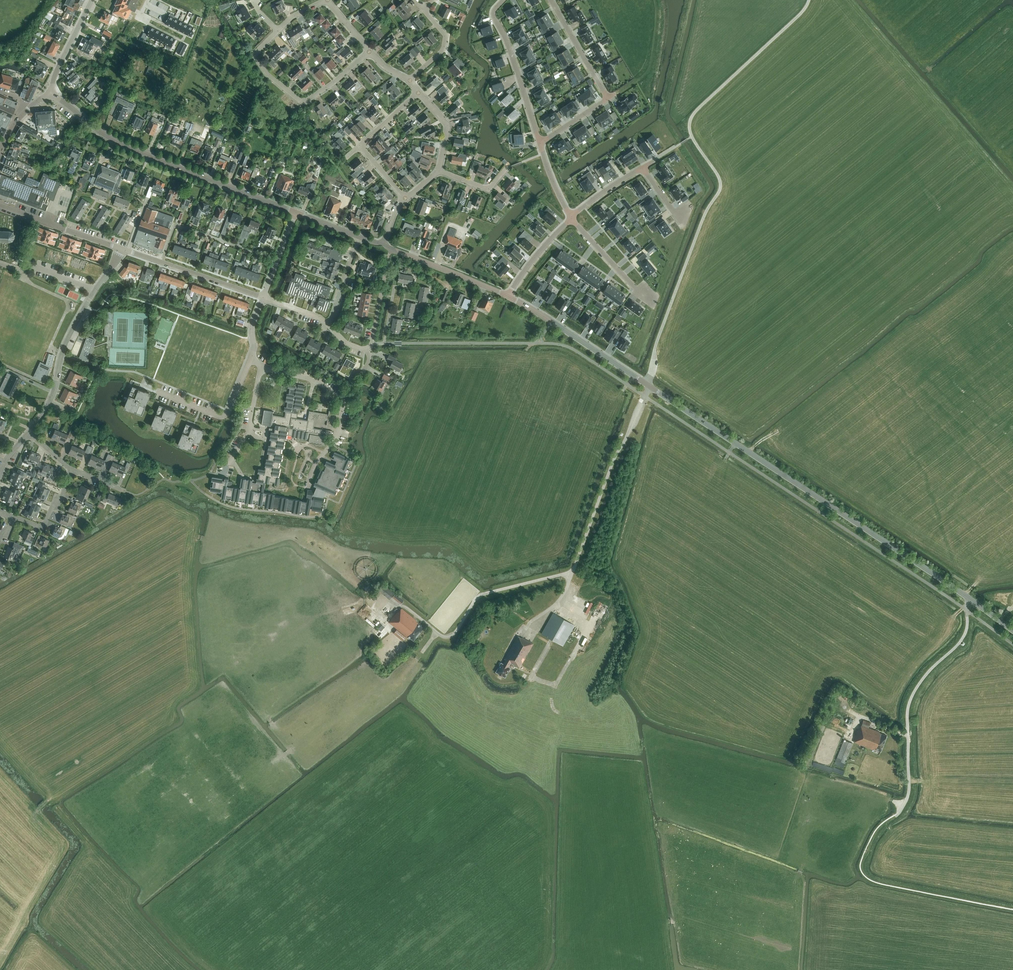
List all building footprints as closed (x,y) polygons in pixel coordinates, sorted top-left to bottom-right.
[(64,4),(77,11),(80,5),(81,5),(83,0),(66,0),(64,4)] [(113,12),(124,18),(124,17),(127,19),(129,14),(132,10),(135,11),(138,5),(136,4),(139,0),(117,0),(115,5),(116,5),(113,12)] [(273,8),(276,14),(284,10),(282,6),(285,5),(282,0),(281,0),(275,3),(277,5),(273,8)] [(343,1),(345,4),(347,2),(352,11),(360,6),(356,0),(344,0),(343,1)] [(236,1),(229,3),(233,9),(239,6),(236,1)] [(409,11),(412,9),(409,6),(408,7),(404,1),(397,8),(399,10),(397,12),(405,20),(412,14),(409,11)] [(65,7),(63,11),(65,12),(75,16),(77,11),(64,4),(63,6),(65,7)] [(251,16),(245,6),(237,11),(242,20),(251,16)] [(454,13),(456,8),(451,6),(449,8),(444,6),(440,15),(446,18),(450,11),(454,13)] [(571,18),(573,22),(578,19),(580,24),(586,20),(581,11),(578,13),(574,6),(567,11),(569,15),(570,18),(571,18)] [(507,11),(504,13),(507,18),(510,17),(512,20),(513,20),(512,19),(518,16),(519,17),(523,15),(518,7),(514,9),(514,7),(507,11)] [(362,11),(355,17),(357,20),(359,18),(365,26),(372,20),(367,15),(368,14),(365,10),(363,13),(362,11)] [(116,17),(105,11),(100,20),(108,24),(111,17),(115,19),(116,17)] [(56,24),(58,25),(60,21),(70,26),(75,16),(65,12),(63,16),(62,16),(61,18),(54,15),(50,21),(52,22),(56,24)] [(175,16),(170,13),(165,23),(170,26),(175,16)] [(320,24),(321,23),(326,19),(321,13),(318,16),(316,14),(311,18),(311,19),(313,21),(315,21),(316,23),(318,21),(320,24)] [(539,15),(536,16),(540,24),(550,19),(549,18),(550,17),(548,14),(547,15),(547,14),(541,17),(539,15)] [(177,19),(174,18),(175,16),(170,26),(175,28),(179,20),(177,19)] [(598,16),(593,19),(596,22),(597,22),(598,25),(602,23),(598,16)] [(418,30),(424,25),(420,20),(418,17),(413,21),(411,18),(405,23),(409,28),(413,24),(418,30)] [(326,19),(321,23),(324,26),(321,28),(326,33),(327,31),(331,28),(330,28),(329,26),(331,24),(327,18),(326,19)] [(542,27),(540,29),(543,34),(548,31),(548,30),(547,28),(553,24),(552,24),(553,23),(551,20),(550,19),(540,24),(542,27)] [(184,22),(179,20),(175,28),(180,31),(184,22)] [(375,28),(371,32),(378,40),(384,35),(377,27),(380,23),(378,21),(373,25),(375,28)] [(189,25),(184,22),(180,31),(184,33),(189,25)] [(252,24),(246,30),(251,34),(256,39),(258,37),(265,30),(258,23),(255,27),(252,24)] [(483,26),(481,27),(481,29),(482,30),(484,37),(494,34),(491,26),(490,27),(490,24),(491,24),(490,23),(483,26)] [(295,28),(300,37),(308,33),(310,36),(312,34),(308,28),(304,30),(300,24),(295,28)] [(194,27),(189,25),(184,33),(191,36),(194,32),(192,31),(194,27)] [(514,36),(516,39),(526,33),(522,28),(521,25),(514,29),(515,32),(513,33),(515,36),(514,36)] [(584,33),(581,35),(586,44),(589,42),(590,44),(592,42),(591,41),(594,39),(591,34),(592,33),(587,25),(582,29),(584,33)] [(156,29),(149,26),(147,31),(149,31),(147,35),(152,38),(156,29)] [(54,34),(52,37),(61,41),(66,32),(57,27),(56,29),(53,33),(54,34)] [(334,34),(336,37),(341,33),(341,32),(337,27),(334,29),(332,27),(330,28),(331,28),(327,31),(331,36),(334,34)] [(295,40),(300,37),(295,28),(289,31),(293,37),(288,40),(292,46),(294,47),(298,45),(295,40)] [(161,32),(156,29),(152,38),(157,40),(161,32)] [(104,30),(102,34),(109,38),(111,33),(104,30)] [(544,35),(546,40),(549,39),(551,42),(560,37),(559,35),(560,35),(558,32),(557,32),(557,31),(551,35),(550,35),(549,33),(549,32),(544,35)] [(166,34),(161,32),(157,40),(162,42),(166,34)] [(424,38),(431,46),(437,41),(433,35),(431,32),(424,38)] [(341,33),(336,37),(335,38),(338,41),(335,42),(340,48),(345,43),(343,41),(345,39),(341,33)] [(520,44),(523,43),(524,45),(531,41),(530,39),(530,38),(527,33),(526,33),(516,39),(518,42),(518,41),(520,44)] [(170,37),(166,34),(162,42),(166,45),(165,47),(170,37)] [(396,39),(395,37),(393,35),(384,43),(386,45),(384,47),(388,52),(395,45),(392,42),(396,39)] [(419,41),(423,37),(421,35),(414,40),(417,44),(420,42),(419,41)] [(104,42),(92,36),(90,41),(83,37),(81,42),(81,41),(80,44),(78,48),(89,54),(92,47),(93,45),(98,47),(98,45),(102,47),(104,42)] [(495,36),(485,39),(486,42),(488,50),(498,47),(496,39),(495,40),(494,37),(495,37),(495,36)] [(175,39),(170,37),(165,47),(170,49),(175,39)] [(552,45),(550,46),(553,51),(558,48),(557,46),(563,42),(563,41),(561,38),(560,37),(551,42),(552,45)] [(53,56),(59,44),(53,41),(49,48),(45,46),(42,52),(46,55),(48,53),(53,56)] [(273,49),(280,57),(287,51),(291,55),(293,53),(291,51),(286,46),(282,49),(278,45),(273,49)] [(523,52),(521,53),(522,56),(523,59),(532,54),(534,53),(531,48),(531,47),(530,47),(529,45),(526,46),(521,49),(523,52)] [(600,45),(593,49),(596,55),(594,57),(597,62),(599,61),(600,62),(607,58),(600,45)] [(353,53),(348,47),(344,51),(342,48),(336,53),(339,56),(342,54),(346,59),(353,53)] [(415,57),(418,54),(413,48),(410,51),(411,52),(409,54),(400,61),(399,59),(405,67),(410,63),(414,60),(412,58),(414,56),(415,57)] [(274,63),(280,57),(273,49),(268,54),(273,59),(269,62),(275,68),(277,65),(274,63)] [(559,50),(554,53),(557,58),(558,57),(560,60),(570,54),(569,53),(570,53),(568,50),(567,49),(561,53),(559,50)] [(303,64),(309,59),(305,54),(299,59),(303,64)] [(532,54),(523,59),(525,62),(526,61),(527,64),(529,63),(531,66),(536,63),(535,60),(532,54)] [(563,69),(569,66),(567,63),(573,60),(573,59),(571,55),(571,56),(570,54),(560,60),(562,63),(560,64),(563,69)] [(502,55),(492,58),(493,61),(495,68),(505,65),(503,58),(502,58),(501,55),(502,55)] [(78,56),(74,59),(80,65),(83,62),(78,56)] [(135,58),(132,69),(137,70),(140,59),(135,58)] [(459,69),(465,64),(457,58),(451,64),(452,65),(449,68),(456,77),(462,72),(459,69)] [(327,60),(321,64),(325,69),(328,67),(331,70),(336,65),(331,59),(329,61),(327,60)] [(42,77),(48,66),(36,60),(34,65),(36,67),(34,71),(37,72),(36,74),(42,77)] [(71,71),(74,69),(78,65),(75,61),(73,63),(63,71),(67,75),(72,71),(71,71)] [(148,63),(145,74),(150,76),(154,65),(148,63)] [(325,69),(321,64),(316,69),(315,69),(314,69),(312,70),(312,71),(314,74),(319,79),(325,74),(323,72),(325,69)] [(541,73),(538,67),(536,65),(528,69),(530,72),(528,73),(530,76),(529,76),(531,79),(540,74),(541,73)] [(298,66),(289,74),(295,80),(297,77),(300,80),(307,73),(305,71),(304,72),(298,66)] [(607,73),(604,75),(609,83),(613,81),(613,82),(616,81),(616,79),(617,79),(612,71),(614,70),(611,66),(605,69),(607,73)] [(570,68),(564,71),(569,79),(570,78),(579,73),(580,72),(579,71),(580,70),(578,67),(578,68),(577,67),(571,70),(570,68)] [(374,75),(368,68),(362,74),(369,82),(373,79),(376,82),(381,78),(377,73),(374,75)] [(78,74),(74,69),(71,71),(72,71),(67,75),(66,75),(70,80),(73,83),(76,87),(79,85),(79,86),(81,85),(80,84),(84,81),(86,84),(91,80),(88,77),(86,79),(80,72),(78,74)] [(577,81),(583,77),(584,76),(582,73),(581,73),(580,72),(579,73),(570,78),(572,81),(570,82),(573,87),(579,84),(577,81)] [(307,73),(300,80),(302,82),(300,85),(305,91),(310,85),(313,83),(308,78),(310,76),(307,73)] [(0,81),(0,86),(10,89),(10,88),(17,90),(18,85),(20,85),(21,82),(19,81),(20,81),(13,79),(13,78),(2,74),(0,81)] [(544,79),(540,74),(531,79),(532,82),(533,82),(535,85),(536,83),(538,86),(544,83),(543,80),(544,79)] [(436,87),(441,82),(437,77),(434,79),(432,77),(424,83),(429,88),(434,84),(436,87)] [(21,97),(25,98),(24,100),(30,103),(39,83),(30,78),(27,79),(21,97)] [(98,81),(95,78),(88,85),(89,85),(87,86),(91,89),(84,96),(88,100),(91,104),(94,100),(95,100),(96,100),(98,98),(97,97),(99,95),(96,91),(98,89),(94,86),(98,81)] [(501,78),(491,81),(492,84),(495,92),(504,89),(502,81),(501,82),(500,79),(501,79),(501,78)] [(355,83),(352,79),(344,86),(350,92),(355,87),(357,90),(362,86),(358,81),(355,83)] [(401,92),(400,91),(394,84),(389,88),(387,85),(382,89),(385,92),(388,89),(392,94),(391,95),(391,96),(391,98),(391,99),(392,100),(394,100),(395,100),(396,99),(395,97),(401,92)] [(441,95),(437,98),(442,104),(449,97),(447,94),(449,92),(444,85),(437,91),(441,95)] [(590,101),(595,98),(593,94),(595,92),(591,86),(588,88),(589,89),(584,92),(590,101)] [(547,94),(544,88),(542,89),(540,87),(535,90),(537,93),(535,94),(536,96),(536,97),(537,100),(547,94)] [(506,91),(499,98),(501,100),(506,106),(514,99),(508,93),(508,94),(506,92),(507,92),(506,91)] [(587,103),(590,101),(584,92),(581,95),(579,92),(574,95),(578,101),(580,99),(584,105),(587,103)] [(338,97),(335,94),(328,100),(332,105),(338,100),(341,104),(345,100),(340,95),(338,97)] [(496,94),(489,100),(492,104),(499,98),(496,94)] [(550,100),(547,94),(537,100),(539,102),(540,102),(541,105),(543,104),(545,107),(552,103),(550,100)] [(622,104),(617,107),(621,114),(626,110),(627,111),(634,106),(633,106),(638,102),(636,99),(637,98),(635,94),(628,99),(627,97),(628,97),(620,102),(621,102),(622,104)] [(11,118),(15,109),(18,102),(15,101),(6,98),(0,95),(0,113),(11,118)] [(119,105),(113,117),(123,121),(124,116),(127,110),(132,112),(135,105),(117,96),(114,103),(119,105)] [(355,107),(349,100),(346,103),(352,109),(355,107)] [(453,103),(455,104),(448,110),(452,116),(454,114),(455,116),(454,116),(455,119),(466,116),(467,117),(470,116),(472,116),(471,114),(469,114),(465,115),(464,114),(461,115),(461,114),(457,115),(455,113),(460,109),(458,106),(461,104),(458,100),(453,103)] [(572,113),(578,109),(577,107),(579,105),(576,100),(573,102),(573,101),(567,105),(572,113)] [(325,109),(321,103),(314,107),(321,117),(327,112),(329,116),(332,113),(328,107),(325,109)] [(422,110),(417,104),(410,111),(412,114),(409,116),(413,121),(416,118),(415,116),(422,110)] [(570,114),(572,113),(567,105),(562,108),(562,109),(560,111),(563,116),(566,114),(567,116),(570,114)] [(374,106),(370,110),(377,117),(381,114),(374,106)] [(513,106),(506,113),(508,115),(513,121),(520,114),(515,108),(514,109),(513,107),(513,106)] [(377,117),(370,110),(368,112),(365,108),(360,112),(365,118),(366,118),(369,117),(373,121),(377,117)] [(48,124),(56,123),(57,123),(56,110),(36,112),(38,125),(48,124)] [(605,112),(604,111),(601,113),(608,123),(618,117),(614,112),(610,115),(607,111),(605,112)] [(558,122),(561,120),(559,118),(562,117),(558,112),(556,113),(555,112),(549,115),(555,124),(558,122)] [(637,112),(629,117),(632,121),(640,116),(637,112)] [(6,128),(11,118),(0,113),(0,125),(6,128)] [(595,124),(598,130),(608,123),(601,113),(598,115),(599,116),(596,117),(599,122),(595,125),(595,124)] [(423,125),(430,119),(426,114),(419,120),(423,125)] [(358,122),(355,124),(361,131),(366,127),(362,122),(364,119),(366,121),(361,115),(355,119),(358,122)] [(553,126),(555,124),(549,115),(544,119),(541,120),(545,126),(547,124),(550,127),(553,126)] [(141,129),(144,123),(145,120),(136,116),(134,119),(131,125),(141,129)] [(154,135),(156,130),(156,129),(158,124),(157,124),(158,123),(162,124),(164,119),(160,117),(159,119),(153,116),(151,121),(150,121),(148,126),(146,131),(154,135)] [(466,133),(470,128),(469,124),(470,124),(468,119),(462,120),(464,125),(464,126),(463,126),(458,125),(456,131),(462,132),(466,133)] [(48,124),(49,129),(49,135),(57,134),(56,123),(48,124)] [(24,124),(20,127),(31,133),(31,134),(40,139),(41,137),(37,134),(38,132),(24,124)] [(178,127),(168,124),(166,130),(176,134),(178,127)] [(354,124),(351,127),(349,124),(344,128),(349,134),(352,132),(355,135),(360,131),(354,124)] [(415,128),(411,124),(404,130),(407,134),(415,128)] [(206,125),(202,138),(207,140),(211,126),(206,125)] [(583,127),(582,126),(579,128),(586,138),(595,132),(592,126),(592,127),(588,130),(585,125),(583,127)] [(429,138),(438,133),(434,127),(429,129),(428,126),(420,130),(422,134),(424,136),(427,134),(429,138)] [(16,140),(21,143),(21,142),(22,141),(24,138),(26,139),(27,138),(24,136),(27,132),(20,128),(15,137),(17,138),(16,140)] [(182,137),(179,136),(176,145),(182,147),(184,142),(185,142),(188,134),(189,134),(191,130),(189,129),(187,128),(185,133),(183,132),(182,137)] [(573,139),(572,139),(576,145),(586,138),(579,128),(576,130),(576,131),(574,132),(577,136),(573,139)] [(332,144),(332,145),(334,148),(335,148),(337,146),(341,150),(346,145),(341,139),(344,137),(338,131),(334,135),(338,139),(334,143),(332,144)] [(176,145),(179,136),(173,134),(170,142),(176,145)] [(515,134),(511,134),(512,144),(513,144),(513,147),(520,147),(520,143),(524,143),(523,134),(515,135),(515,134)] [(642,145),(639,146),(643,152),(646,151),(648,154),(652,151),(652,150),(654,148),(655,150),(660,146),(658,142),(659,142),(657,139),(656,139),(653,135),(647,139),(648,140),(646,142),(646,141),(641,144),(642,145)] [(219,148),(223,138),(218,136),(214,145),(219,148)] [(378,140),(371,146),(375,150),(385,141),(381,137),(380,138),(378,139),(378,140)] [(468,144),(469,138),(463,137),(462,140),(455,139),(454,145),(463,147),(464,143),(468,144)] [(192,138),(190,144),(192,145),(190,150),(198,153),(201,145),(202,142),(192,138)] [(566,147),(568,151),(574,147),(570,141),(566,143),(564,139),(560,141),(558,143),(554,145),(557,149),(556,149),(558,151),(559,152),(566,147)] [(21,143),(16,140),(15,141),(14,141),(10,150),(15,151),(16,149),(17,150),(17,149),(30,154),(29,153),(30,151),(21,148),(23,144),(21,143)] [(385,141),(375,150),(378,154),(384,150),(386,152),(388,151),(391,149),(388,146),(385,141)] [(434,154),(435,147),(428,146),(429,143),(422,141),(421,148),(424,148),(424,152),(434,154)] [(206,145),(202,158),(208,160),(210,156),(211,156),(213,152),(212,152),(212,151),(213,148),(206,145)] [(74,146),(72,146),(68,156),(72,158),(71,159),(76,161),(75,163),(74,163),(72,168),(70,167),(68,172),(73,174),(79,162),(78,162),(82,151),(76,149),(77,148),(76,147),(74,146)] [(239,149),(236,157),(241,159),(244,151),(245,148),(241,146),(240,149),(239,149)] [(390,154),(383,160),(387,164),(394,158),(396,156),(394,154),(398,151),(398,150),(399,150),(399,149),(397,147),(396,147),(395,148),(394,146),(391,149),(388,151),(390,154)] [(635,147),(626,153),(632,162),(636,160),(635,160),(638,158),(636,155),(638,153),(638,152),(640,150),(637,146),(635,147)] [(29,157),(30,154),(17,149),(17,150),(16,149),(15,151),(10,150),(8,155),(14,157),(17,159),(19,153),(23,154),(22,155),(29,157)] [(414,150),(412,155),(416,157),(416,158),(420,160),(418,163),(421,164),(421,165),(428,168),(431,161),(421,157),(422,154),(421,154),(414,150)] [(96,155),(93,153),(92,154),(90,153),(88,158),(87,157),(84,163),(82,168),(88,170),(90,166),(87,164),(88,161),(93,163),(94,161),(94,160),(96,155)] [(249,156),(244,153),(240,164),(245,166),(249,156)] [(470,155),(467,155),(460,153),(459,157),(453,156),(451,162),(462,165),(462,161),(466,162),(467,157),(469,158),(470,155)] [(618,158),(616,160),(619,165),(621,163),(624,161),(626,165),(629,164),(632,162),(626,153),(618,158)] [(220,158),(218,163),(221,164),(220,166),(224,168),(227,161),(229,161),(231,157),(222,154),(220,158)] [(672,162),(676,159),(678,163),(682,161),(677,154),(670,158),(672,162)] [(19,160),(8,156),(5,164),(16,168),(17,165),(28,170),(30,166),(19,160)] [(394,158),(387,164),(390,169),(394,165),(397,168),(399,166),(406,160),(404,157),(401,159),(400,157),(398,159),(396,156),(394,158)] [(355,171),(351,175),(355,179),(355,178),(359,175),(358,175),(365,169),(362,166),(364,164),(360,159),(352,166),(356,171),(355,171)] [(420,169),(413,161),(412,162),(410,159),(408,161),(410,164),(409,164),(413,169),(409,172),(415,179),(420,174),(418,171),(420,169)] [(612,167),(615,165),(612,159),(608,161),(609,162),(604,166),(611,176),(614,174),(616,172),(612,167)] [(476,174),(481,176),(485,167),(481,165),(482,163),(475,160),(471,169),(477,171),(476,174)] [(237,164),(231,162),(227,170),(233,173),(237,164)] [(91,182),(116,192),(118,188),(119,184),(116,183),(116,182),(118,178),(120,172),(110,168),(110,166),(108,165),(107,167),(102,165),(97,178),(93,176),(91,182)] [(665,165),(658,169),(661,173),(662,174),(660,176),(664,183),(673,176),(665,165)] [(23,177),(24,174),(18,171),(16,171),(4,166),(2,171),(14,176),(14,175),(15,175),(15,174),(23,177)] [(242,170),(240,176),(248,180),(251,173),(252,170),(253,167),(250,166),(249,169),(247,169),(246,168),(244,167),(243,170),(242,170)] [(481,176),(487,178),(488,175),(491,176),(494,168),(489,166),(488,168),(485,167),(481,176)] [(594,169),(599,176),(602,174),(605,179),(608,178),(608,179),(611,176),(604,166),(599,169),(597,167),(594,169)] [(256,178),(254,183),(263,186),(266,179),(257,175),(259,168),(255,167),(252,176),(256,178)] [(120,172),(118,178),(116,182),(116,183),(119,184),(122,177),(124,177),(123,177),(131,180),(135,171),(130,170),(131,169),(128,168),(128,169),(127,168),(125,175),(120,173),(120,172)] [(404,177),(400,180),(406,187),(411,182),(406,177),(408,175),(406,172),(404,170),(403,169),(401,170),(399,172),(404,177)] [(584,181),(580,183),(581,185),(581,186),(581,185),(584,189),(584,190),(585,189),(587,192),(588,191),(589,192),(589,191),(591,190),(594,187),(591,183),(595,180),(594,178),(589,171),(586,174),(582,177),(583,180),(584,181)] [(7,200),(9,197),(43,210),(46,211),(51,199),(54,200),(61,182),(50,178),(51,175),(44,172),(38,188),(11,177),(1,174),(0,177),(0,198),(7,200)] [(368,184),(375,178),(370,172),(366,176),(363,173),(357,178),(361,182),(364,180),(368,184)] [(82,191),(89,175),(85,173),(82,178),(81,178),(79,182),(80,183),(77,189),(82,191)] [(146,176),(142,174),(139,183),(137,183),(136,185),(141,187),(142,185),(146,186),(149,177),(149,176),(146,175),(146,176)] [(290,195),(292,192),(290,191),(294,180),(290,178),(281,174),(276,186),(278,187),(275,192),(286,197),(287,194),(290,195)] [(40,181),(28,176),(25,182),(38,187),(40,181)] [(160,180),(156,179),(155,182),(154,184),(153,187),(150,186),(146,196),(150,197),(152,193),(151,192),(152,190),(157,191),(158,189),(162,191),(163,188),(165,183),(160,181),(160,182),(159,181),(160,180)] [(514,182),(510,179),(503,186),(509,191),(514,185),(517,189),(521,184),(516,180),(514,182)] [(440,192),(444,193),(442,197),(441,196),(440,200),(447,202),(448,199),(451,193),(447,192),(450,185),(443,182),(440,192)] [(647,191),(641,182),(634,186),(640,194),(638,195),(641,199),(646,195),(644,193),(647,191)] [(300,185),(298,192),(308,195),(309,192),(312,193),(316,184),(313,183),(312,184),(307,185),(306,188),(300,185)] [(684,191),(682,193),(677,187),(677,186),(670,191),(676,200),(681,197),(681,198),(681,199),(683,202),(689,198),(684,191)] [(99,199),(102,191),(96,188),(93,196),(99,199)] [(388,199),(392,196),(385,188),(379,193),(384,199),(381,202),(382,203),(385,207),(390,202),(388,199)] [(177,191),(173,190),(171,189),(167,200),(173,202),(171,206),(178,208),(180,202),(174,199),(177,191)] [(464,205),(467,199),(464,198),(466,191),(460,189),(456,198),(461,200),(460,202),(462,203),(461,204),(464,205)] [(109,193),(102,191),(99,199),(106,201),(109,193)] [(499,192),(495,197),(501,202),(498,206),(502,210),(506,205),(503,203),(505,201),(507,203),(511,198),(505,193),(502,195),(499,192)] [(482,197),(476,194),(473,202),(469,200),(467,207),(470,208),(472,204),(478,206),(482,197)] [(120,207),(123,199),(117,196),(114,204),(120,207)] [(190,206),(193,198),(192,198),(192,197),(190,196),(189,197),(188,197),(186,196),(183,204),(181,207),(184,209),(186,205),(190,206)] [(338,200),(337,199),(330,196),(327,205),(324,214),(334,218),(336,214),(337,215),(339,211),(338,211),(342,202),(338,201),(338,200)] [(79,204),(86,209),(90,203),(83,198),(79,204)] [(433,201),(426,198),(425,202),(420,200),(415,212),(424,215),(425,212),(428,213),(430,207),(427,206),(428,203),(431,204),(433,201)] [(130,201),(123,199),(120,207),(127,209),(130,201)] [(656,202),(653,199),(652,199),(646,203),(644,200),(639,204),(641,207),(642,207),(645,211),(656,204),(655,202),(656,202)] [(193,214),(191,219),(194,221),(193,223),(197,225),(200,218),(201,215),(200,215),(200,213),(201,212),(208,214),(208,213),(209,211),(210,208),(208,207),(209,204),(207,204),(207,203),(204,202),(204,203),(202,202),(201,204),(200,204),(199,204),(195,215),(193,214)] [(75,210),(83,215),(86,209),(79,204),(75,210)] [(660,209),(660,208),(658,205),(657,205),(656,204),(645,211),(648,215),(646,216),(649,221),(656,216),(654,213),(660,209)] [(100,212),(108,216),(111,210),(104,206),(100,212)] [(152,207),(151,209),(147,208),(143,219),(142,219),(139,229),(136,238),(135,243),(154,250),(153,251),(157,252),(158,251),(161,252),(166,239),(170,228),(174,217),(157,211),(157,209),(152,207)] [(542,217),(547,221),(551,225),(556,219),(550,213),(552,211),(548,207),(544,212),(546,213),(542,217)] [(598,209),(595,211),(597,214),(598,214),(602,219),(604,218),(607,221),(614,214),(610,210),(606,213),(601,207),(598,210),(598,209)] [(225,210),(221,208),(219,208),(216,215),(214,215),(213,218),(214,219),(214,220),(216,221),(218,216),(222,218),(225,210)] [(351,213),(348,219),(359,224),(364,211),(363,210),(361,209),(358,215),(356,215),(351,213)] [(79,221),(83,215),(75,210),(72,216),(79,221)] [(364,211),(359,224),(370,228),(372,221),(368,219),(370,215),(369,215),(370,213),(365,211),(364,211)] [(97,218),(104,222),(108,216),(100,212),(97,218)] [(125,213),(122,219),(129,224),(133,218),(125,213)] [(242,216),(233,213),(231,219),(227,217),(221,233),(225,235),(230,222),(238,225),(242,216)] [(614,223),(609,227),(613,232),(622,225),(618,220),(619,219),(617,216),(612,220),(614,223)] [(378,217),(374,229),(378,231),(383,219),(378,217)] [(100,228),(104,222),(97,218),(93,224),(100,228)] [(129,224),(122,219),(118,225),(125,229),(129,224)] [(245,224),(241,235),(248,238),(252,228),(257,230),(260,223),(259,223),(260,222),(257,221),(257,222),(251,220),(249,226),(245,224)] [(538,224),(533,230),(540,236),(545,231),(540,226),(542,224),(537,220),(535,222),(538,224)] [(656,220),(649,225),(652,229),(657,226),(665,236),(672,231),(669,227),(670,227),(669,226),(668,225),(668,224),(667,224),(664,220),(659,224),(656,220)] [(414,226),(405,223),(403,229),(406,230),(405,233),(415,237),(416,235),(419,236),(421,230),(418,229),(418,230),(413,229),(414,226)] [(427,223),(425,230),(424,230),(422,236),(425,237),(425,238),(421,246),(428,249),(431,241),(427,239),(430,232),(431,229),(428,228),(430,224),(427,223)] [(125,229),(118,225),(114,231),(121,235),(125,229)] [(622,225),(613,232),(617,237),(622,233),(625,235),(629,231),(627,229),(626,230),(622,225)] [(41,232),(40,234),(47,236),(49,230),(39,227),(38,231),(41,232)] [(276,229),(269,227),(267,233),(265,232),(260,241),(264,244),(266,241),(268,237),(273,239),(276,229)] [(455,259),(456,256),(458,257),(461,249),(459,248),(462,240),(454,237),(457,230),(450,228),(448,235),(447,234),(444,243),(449,245),(447,249),(444,255),(455,259)] [(9,242),(9,243),(10,243),(10,242),(12,241),(13,242),(13,241),(13,240),(14,238),(15,239),(16,238),(15,238),(15,235),(16,235),(15,235),(13,233),(14,232),(13,232),(11,231),(11,230),(10,230),(10,231),(0,231),(0,241),(9,242)] [(522,240),(520,243),(528,250),(533,245),(529,241),(533,238),(525,230),(519,237),(522,240)] [(64,240),(64,242),(70,244),(72,239),(63,235),(61,239),(64,240)] [(53,240),(53,238),(47,236),(45,241),(54,245),(56,241),(53,240)] [(629,239),(623,244),(624,245),(623,245),(625,248),(626,247),(630,253),(634,250),(636,253),(641,248),(639,245),(636,248),(629,239)] [(335,279),(339,268),(341,262),(340,262),(341,258),(341,259),(344,252),(333,248),(333,250),(331,249),(331,248),(308,241),(305,250),(304,255),(306,256),(307,252),(306,252),(307,251),(315,253),(315,255),(314,254),(313,258),(317,259),(319,256),(318,256),(318,254),(328,258),(328,257),(332,258),(332,259),(330,263),(329,263),(329,262),(324,260),(322,265),(327,267),(328,266),(329,266),(326,274),(325,274),(325,273),(322,272),(321,274),(326,276),(335,279)] [(76,248),(77,246),(70,244),(69,250),(78,253),(79,249),(76,248)] [(94,252),(96,247),(86,244),(85,247),(88,248),(88,250),(94,252)] [(514,259),(517,262),(523,256),(518,252),(521,249),(515,244),(511,249),(512,250),(509,254),(514,259)] [(179,254),(181,247),(175,245),(173,252),(179,254)] [(184,256),(187,248),(181,247),(179,254),(184,256)] [(196,259),(198,252),(195,251),(196,248),(194,247),(192,250),(190,257),(196,259)] [(190,257),(192,250),(187,248),(184,256),(190,257)] [(567,254),(561,250),(556,258),(559,261),(557,263),(559,265),(567,254)] [(94,252),(92,258),(102,261),(103,257),(100,256),(101,255),(94,252)] [(206,255),(204,262),(210,264),(212,257),(214,254),(210,253),(209,256),(206,255)] [(644,253),(638,258),(641,261),(642,260),(644,263),(641,265),(649,275),(651,273),(651,274),(655,271),(654,271),(655,269),(648,260),(647,261),(645,258),(647,256),(644,253)] [(212,257),(210,264),(215,266),(218,259),(219,256),(214,254),(212,257)] [(572,258),(567,254),(559,265),(561,266),(563,264),(567,266),(572,258)] [(225,258),(222,257),(221,260),(218,259),(215,266),(221,268),(224,261),(224,260),(225,258)] [(508,262),(503,257),(499,262),(501,265),(495,271),(501,276),(504,273),(505,274),(510,269),(506,265),(508,262)] [(578,262),(572,258),(567,266),(565,269),(567,270),(569,268),(574,272),(577,268),(575,267),(578,262)] [(224,261),(221,268),(227,270),(229,263),(224,261)] [(241,275),(243,268),(238,266),(239,262),(236,261),(234,268),(237,269),(235,273),(241,275)] [(124,277),(129,272),(137,275),(138,272),(140,266),(130,262),(128,267),(126,267),(120,274),(124,277)] [(361,263),(357,273),(372,277),(371,279),(372,280),(375,281),(376,281),(377,277),(377,276),(374,275),(376,268),(372,266),(372,265),(366,263),(365,264),(361,263)] [(581,268),(579,267),(575,272),(583,277),(588,269),(583,266),(581,268)] [(140,279),(144,281),(145,277),(152,279),(153,277),(155,271),(148,268),(145,275),(142,274),(140,279)] [(246,277),(249,270),(243,268),(241,275),(246,277)] [(593,273),(588,269),(583,277),(588,281),(593,273)] [(252,279),(254,272),(249,270),(246,277),(252,279)] [(260,274),(254,272),(252,279),(258,281),(260,274)] [(165,281),(167,275),(161,273),(159,279),(165,281)] [(317,283),(316,285),(303,280),(305,276),(296,273),(294,278),(292,278),(287,293),(295,295),(297,296),(298,294),(312,299),(310,305),(326,311),(329,302),(326,302),(327,299),(331,287),(317,283)] [(405,283),(406,275),(399,273),(398,282),(405,283)] [(588,281),(590,282),(588,285),(591,287),(593,284),(598,277),(593,273),(588,281)] [(164,284),(163,289),(165,290),(166,286),(167,286),(168,282),(171,283),(173,277),(167,275),(165,281),(164,284)] [(413,276),(406,275),(405,283),(412,284),(414,284),(415,279),(413,279),(413,276)] [(177,285),(179,279),(173,277),(171,283),(177,285)] [(603,280),(598,277),(593,284),(600,290),(604,284),(602,283),(603,280)] [(538,280),(531,290),(533,292),(536,295),(541,288),(544,290),(548,284),(545,282),(544,283),(538,280)] [(199,286),(193,284),(192,287),(189,286),(187,293),(190,294),(192,290),(195,291),(194,295),(192,299),(195,300),(196,296),(197,292),(199,286)] [(608,284),(603,292),(606,294),(605,297),(607,298),(608,296),(614,288),(608,284)] [(548,293),(544,300),(548,302),(548,301),(551,303),(556,294),(550,291),(553,287),(550,285),(545,291),(548,293)] [(421,286),(420,293),(428,294),(429,287),(421,286)] [(211,290),(205,288),(203,294),(209,296),(211,290)] [(620,292),(614,288),(608,296),(614,300),(620,292)] [(218,292),(211,290),(209,296),(216,298),(218,292)] [(461,305),(461,304),(468,307),(471,300),(466,298),(465,299),(464,298),(465,295),(456,291),(452,301),(454,302),(454,304),(458,305),(459,304),(461,305)] [(625,296),(620,292),(614,300),(621,305),(623,301),(622,300),(625,296)] [(428,294),(420,293),(418,300),(420,300),(423,301),(427,301),(428,294)] [(489,312),(495,299),(484,294),(478,307),(486,311),(486,310),(489,312)] [(223,301),(229,303),(231,297),(225,295),(223,301)] [(587,296),(583,303),(587,305),(591,298),(587,296)] [(231,297),(229,303),(235,305),(237,299),(231,297)] [(561,297),(556,306),(558,308),(557,308),(561,311),(565,304),(568,306),(571,301),(568,299),(567,301),(561,297)] [(237,299),(235,305),(241,307),(243,301),(237,299)] [(632,300),(627,307),(639,315),(644,309),(632,300)] [(243,301),(241,307),(248,309),(250,303),(243,301)] [(443,311),(448,303),(444,301),(438,311),(440,313),(442,311),(443,311)] [(407,302),(406,309),(414,310),(416,303),(407,302)] [(573,309),(569,316),(572,318),(573,317),(575,319),(581,310),(578,308),(579,306),(576,304),(573,302),(570,307),(573,309)] [(622,307),(618,314),(622,316),(624,313),(626,309),(622,307)] [(368,311),(356,308),(356,309),(359,310),(358,312),(355,312),(355,314),(358,315),(367,317),(368,311)] [(414,310),(406,309),(405,316),(413,317),(414,310)] [(478,313),(472,310),(468,318),(475,321),(478,313)] [(586,313),(580,322),(582,323),(582,324),(585,327),(589,321),(592,323),(596,317),(593,315),(591,317),(586,313)] [(274,325),(275,323),(280,326),(284,318),(279,315),(278,318),(275,316),(272,323),(274,325)] [(597,325),(593,332),(597,334),(597,333),(600,335),(605,326),(602,324),(605,321),(602,319),(599,317),(594,323),(597,325)] [(284,318),(280,326),(285,329),(289,321),(284,318)] [(392,325),(401,326),(402,319),(393,318),(392,325)] [(289,321),(285,329),(290,331),(294,324),(289,321)] [(399,333),(401,326),(392,325),(391,332),(399,333)] [(298,340),(302,332),(300,331),(302,329),(298,327),(293,337),(298,340)] [(610,329),(605,338),(607,339),(606,340),(610,343),(614,336),(617,338),(621,332),(618,330),(616,329),(614,332),(610,329)] [(304,333),(302,332),(298,340),(303,343),(308,333),(305,331),(304,333)] [(622,341),(618,348),(621,350),(622,349),(624,351),(630,342),(624,338),(627,333),(624,331),(619,339),(622,341)] [(87,336),(79,356),(87,359),(89,354),(94,338),(92,337),(87,336)] [(311,351),(315,342),(314,342),(315,340),(311,338),(306,348),(311,351)] [(317,343),(315,342),(311,351),(316,353),(321,343),(318,341),(317,343)] [(322,352),(327,355),(331,348),(326,345),(322,352)] [(327,355),(332,358),(336,350),(331,348),(327,355)] [(336,350),(332,358),(337,361),(342,353),(336,350)] [(397,359),(389,355),(387,359),(393,362),(390,366),(400,371),(403,364),(396,360),(397,359)] [(356,363),(347,358),(340,371),(349,376),(356,363)] [(51,367),(40,362),(33,377),(45,382),(51,367)] [(69,376),(77,380),(79,377),(82,379),(83,377),(71,371),(69,376)] [(7,373),(5,377),(5,376),(5,377),(6,378),(2,385),(2,384),(0,388),(0,392),(7,396),(8,394),(12,396),(20,378),(13,374),(13,375),(7,373)] [(384,374),(382,377),(384,378),(382,381),(377,379),(373,386),(377,388),(378,389),(379,390),(379,389),(381,391),(382,390),(387,382),(386,382),(387,380),(390,381),(391,378),(384,374)] [(76,384),(77,380),(69,376),(66,382),(78,388),(79,385),(76,384)] [(257,478),(256,482),(257,482),(265,484),(265,482),(269,483),(270,481),(275,482),(275,484),(279,485),(280,478),(278,477),(279,476),(280,468),(279,467),(280,462),(281,462),(283,454),(281,454),(282,448),(284,449),(285,441),(282,440),(282,438),(284,438),(286,438),(287,436),(287,434),(292,435),(292,436),(299,438),(307,439),(308,437),(310,437),(309,439),(309,442),(310,442),(310,443),(313,442),(313,444),(316,443),(316,444),(319,443),(319,445),(322,444),(323,444),(325,444),(326,440),(326,435),(323,435),(323,436),(320,435),(320,433),(321,433),(322,429),(311,427),(313,418),(327,420),(327,425),(333,427),(334,419),(336,411),(329,410),(328,415),(324,415),(325,413),(317,412),(309,411),(308,420),(297,418),(298,409),(301,409),(302,403),(303,397),(302,397),(303,390),(304,390),(305,388),(305,386),(302,385),(298,384),(298,386),(295,386),(296,385),(289,384),(288,388),(290,388),(289,394),(287,393),(286,401),(288,402),(287,407),(285,407),(284,411),(286,411),(285,417),(273,415),(273,411),(263,410),(261,424),(266,425),(271,426),(271,424),(276,425),(274,432),(271,431),(270,440),(272,440),(271,445),(269,445),(268,453),(269,453),(268,459),(267,458),(265,467),(269,467),(269,469),(268,469),(268,470),(266,470),(259,468),(258,473),(260,473),(259,478),(257,478)] [(145,391),(133,386),(125,405),(128,406),(127,409),(142,415),(150,396),(151,393),(145,391)] [(63,394),(71,398),(73,395),(76,396),(77,394),(65,388),(63,394)] [(70,401),(71,398),(63,394),(60,399),(72,405),(73,403),(70,401)] [(172,409),(160,405),(152,424),(154,425),(153,427),(169,434),(177,414),(178,412),(172,409)] [(57,441),(61,432),(55,429),(57,424),(54,423),(51,430),(54,431),(51,438),(57,441)] [(199,428),(186,423),(179,442),(181,443),(180,445),(196,452),(204,433),(205,430),(199,428)] [(68,434),(61,432),(57,441),(64,444),(68,434)] [(68,454),(74,457),(78,448),(72,445),(68,454)] [(78,448),(74,457),(81,460),(85,450),(78,448)] [(31,465),(32,462),(36,453),(31,451),(28,457),(25,456),(23,462),(28,464),(31,465)] [(225,479),(213,477),(210,490),(221,492),(221,491),(222,491),(221,498),(262,505),(263,503),(265,503),(265,507),(309,514),(310,508),(312,508),(312,510),(322,511),(325,497),(323,497),(325,494),(326,491),(335,495),(339,486),(340,486),(344,479),(342,478),(343,476),(345,476),(346,473),(345,472),(350,460),(347,458),(346,459),(344,458),(345,456),(335,452),(333,456),(334,456),(333,459),(337,460),(335,464),(327,460),(323,469),(321,469),(314,485),(317,486),(317,487),(316,489),(314,493),(313,494),(313,490),(308,489),(307,497),(309,497),(309,499),(308,498),(307,502),(302,501),(302,500),(294,499),(288,498),(280,497),(275,496),(275,494),(264,493),(265,484),(257,482),(257,483),(252,482),(253,480),(248,479),(248,480),(246,479),(242,478),(240,486),(241,486),(241,488),(233,487),(231,487),(232,481),(228,481),(229,478),(225,478),(225,479)] [(39,468),(41,462),(38,461),(41,455),(36,453),(32,462),(35,463),(34,466),(39,468)] [(88,464),(94,467),(98,457),(92,455),(88,464)] [(98,457),(94,467),(100,469),(104,460),(98,457)] [(109,471),(115,474),(119,464),(113,461),(109,471)] [(119,464),(115,474),(121,476),(124,469),(127,470),(130,463),(127,462),(125,467),(119,464)] [(42,469),(39,468),(37,474),(42,476),(42,475),(45,476),(50,465),(44,463),(42,469)] [(50,465),(45,476),(48,477),(47,478),(53,480),(55,474),(52,473),(55,467),(50,465)] [(13,470),(11,475),(23,480),(25,474),(31,476),(32,473),(27,471),(26,472),(20,470),(19,473),(13,470)] [(23,480),(11,475),(9,480),(15,483),(13,486),(19,488),(23,480)] [(36,490),(39,491),(48,495),(50,490),(44,487),(45,484),(46,482),(39,480),(38,481),(39,482),(37,487),(36,490)] [(78,491),(88,495),(90,489),(81,485),(78,491)] [(3,493),(15,498),(19,490),(13,488),(11,490),(5,488),(3,493)] [(48,495),(39,491),(38,494),(35,493),(33,498),(39,500),(40,497),(46,500),(48,495)] [(85,502),(88,495),(78,491),(76,498),(85,502)] [(12,506),(15,498),(3,493),(1,498),(7,501),(6,503),(12,506)] [(121,499),(116,496),(116,497),(109,494),(108,496),(105,494),(102,501),(105,502),(106,501),(118,506),(121,499)] [(30,508),(39,512),(41,507),(35,504),(36,501),(30,499),(28,504),(31,505),(30,508)] [(75,504),(71,502),(68,511),(74,514),(76,509),(79,511),(81,505),(84,506),(85,505),(76,501),(75,504)] [(36,517),(39,512),(30,508),(28,507),(27,510),(26,510),(23,515),(29,517),(31,514),(36,517)] [(66,516),(63,514),(59,522),(66,525),(68,521),(70,522),(73,515),(68,513),(66,516)] [(55,526),(52,535),(59,537),(58,538),(59,539),(60,539),(62,538),(63,538),(64,537),(64,536),(64,535),(63,534),(66,527),(63,526),(60,525),(59,528),(55,526)] [(24,530),(21,536),(26,538),(25,541),(31,544),(34,538),(31,537),(33,533),(24,530)] [(49,540),(41,536),(39,540),(37,539),(34,545),(41,548),(42,545),(47,547),(49,540)] [(12,548),(8,547),(4,556),(12,560),(15,551),(20,553),(21,552),(24,553),(25,550),(22,549),(23,546),(14,542),(12,548)] [(395,593),(383,583),(378,590),(390,599),(395,593)] [(404,601),(395,594),(392,597),(401,604),(404,601)] [(414,640),(424,628),(419,624),(419,623),(416,621),(417,620),(402,608),(398,612),(398,611),(390,620),(389,619),(389,620),(390,621),(389,622),(397,629),(406,636),(408,637),(409,636),(414,640)] [(575,625),(553,613),(541,633),(563,646),(575,625)] [(368,616),(366,618),(374,626),(376,624),(368,616)] [(381,631),(385,626),(380,622),(376,627),(381,631)] [(406,636),(397,629),(394,632),(403,640),(406,636)] [(501,663),(496,672),(505,677),(510,668),(508,667),(511,662),(519,667),(521,664),(522,664),(529,652),(533,644),(522,637),(522,638),(518,636),(505,659),(506,659),(503,664),(501,663)] [(870,723),(863,720),(860,730),(859,729),(854,742),(874,750),(875,749),(881,751),(887,735),(879,732),(868,728),(870,723)] [(845,763),(853,743),(844,739),(836,759),(845,763)]
